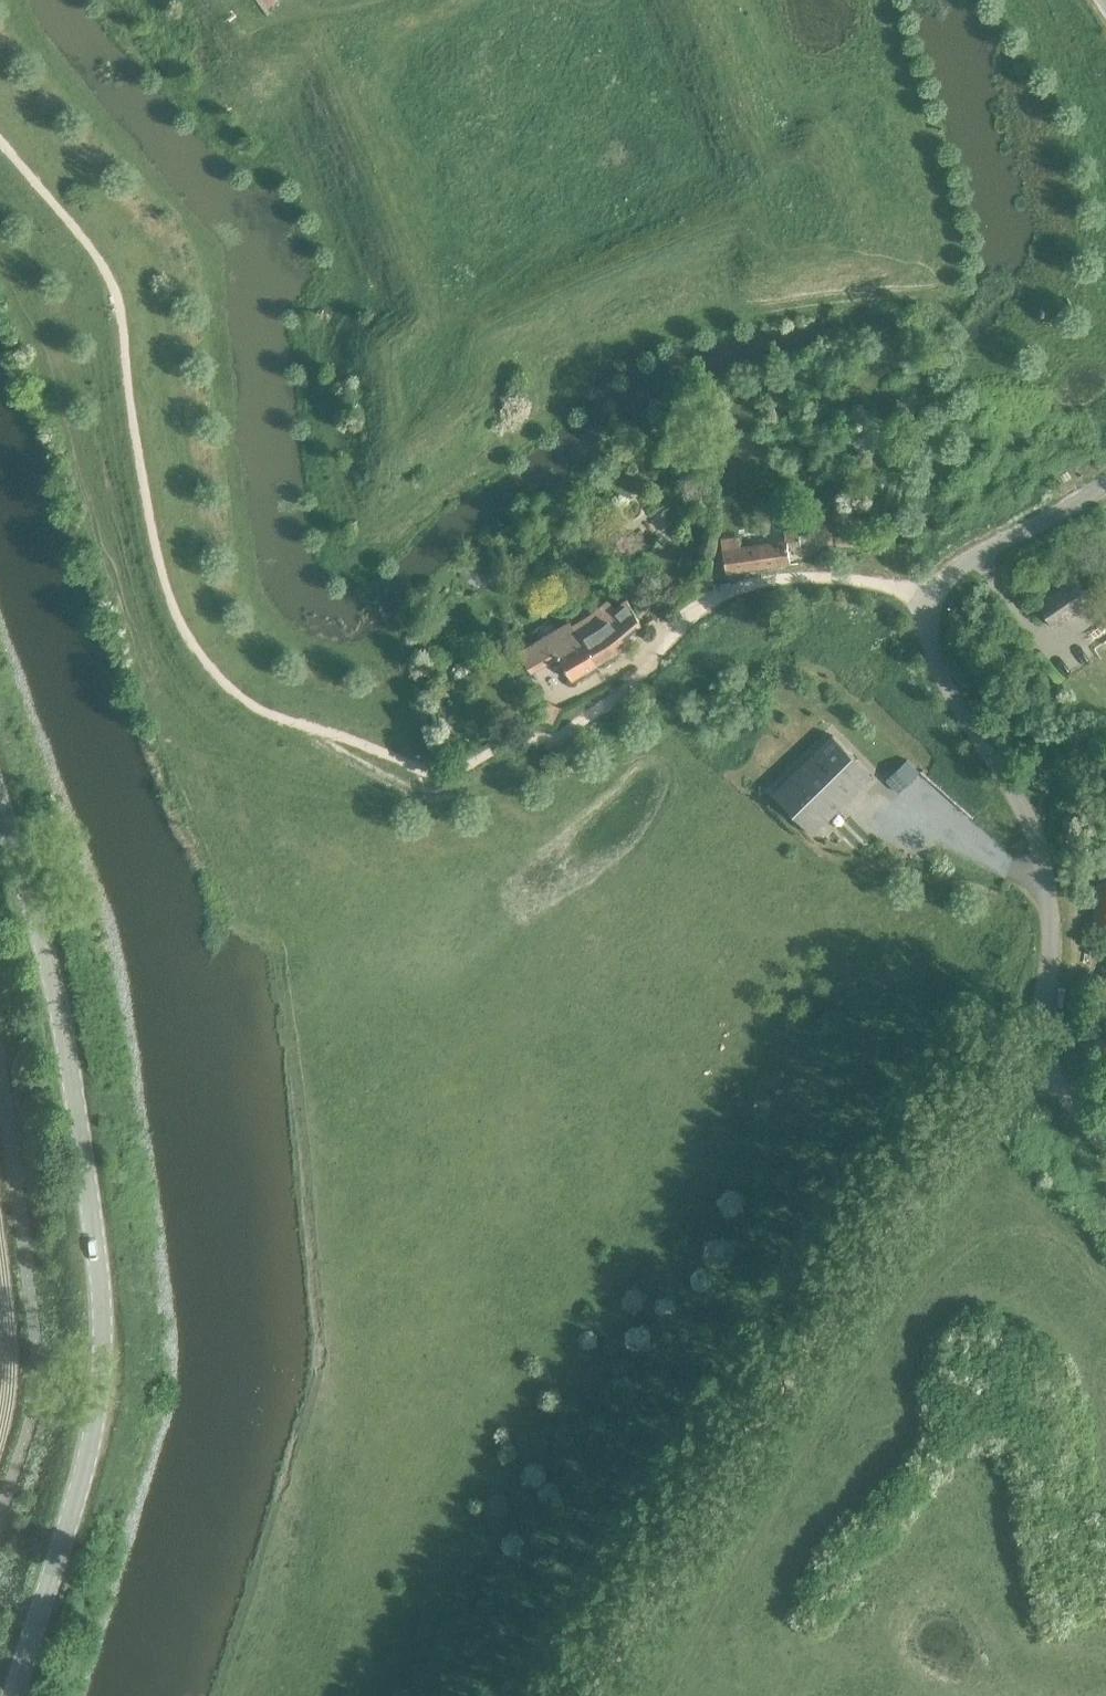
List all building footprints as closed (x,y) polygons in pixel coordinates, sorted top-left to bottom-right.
[(659,538),(674,525),(662,511),(647,523),(659,538)] [(739,537),(722,540),(727,572),(792,562),(790,548),(802,546),(799,522),(784,524),(787,540),(741,547),(739,537)] [(1090,602),(1075,580),(1038,605),(1053,627),(1090,602)] [(575,632),(576,632),(596,665),(617,652),(645,630),(626,601),(616,609),(608,600),(591,614),(572,626),(575,632)] [(549,665),(559,659),(573,680),(596,665),(576,632),(575,632),(572,626),(570,622),(520,653),(531,671),(547,662),(549,665)] [(555,705),(547,720),(559,727),(567,711),(555,705)] [(831,735),(771,794),(812,835),(872,777),(831,735)] [(906,759),(885,780),(898,792),(919,772),(906,759)] [(1098,881),(1094,920),(1105,921),(1105,881),(1098,881)]
